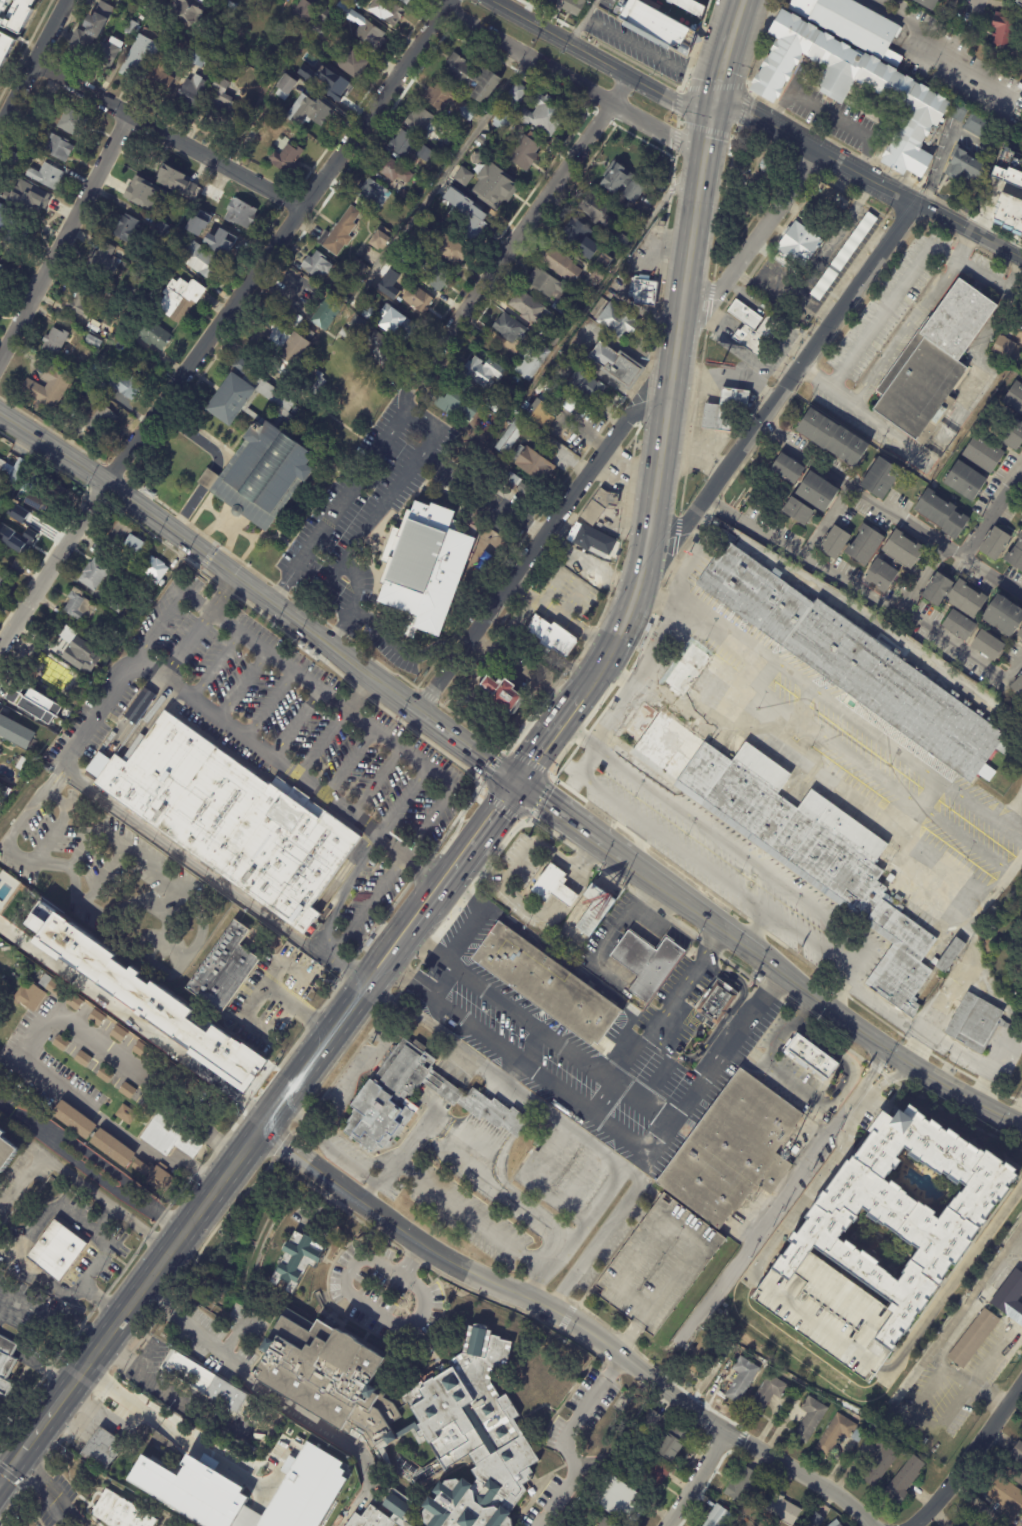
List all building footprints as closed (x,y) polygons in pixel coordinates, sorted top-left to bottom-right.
[(19,33),(35,0),(0,0),(0,24),(19,33)] [(175,1),(174,0),(192,0),(197,3),(206,7),(196,24),(193,22),(190,27),(167,14),(175,1)] [(295,9),(301,0),(305,0),(308,2),(318,9),(307,25),(291,15),(293,14),(291,13),(294,8),(295,9)] [(367,10),(374,0),(389,0),(394,4),(394,3),(406,11),(402,17),(394,28),(384,21),(383,22),(367,10)] [(558,7),(562,0),(585,0),(587,1),(578,18),(571,14),(571,16),(569,15),(565,13),(566,11),(558,7)] [(616,19),(626,0),(638,0),(693,30),(687,57),(616,19)] [(670,1),(668,0),(692,0),(705,7),(699,17),(675,4),(674,6),(669,3),(670,1)] [(788,6),(896,67),(901,57),(888,49),(900,25),(854,0),(789,0),(788,6)] [(934,12),(913,0),(941,0),(934,12)] [(97,40),(94,38),(85,55),(80,53),(78,56),(71,52),(73,49),(68,47),(77,29),(84,33),(87,28),(82,26),(89,15),(93,17),(101,1),(114,8),(97,40)] [(786,11),(779,7),(766,31),(778,38),(749,89),(773,103),(803,51),(823,63),(811,85),(840,101),(852,80),(905,110),(879,157),(917,179),(932,153),(920,146),(945,100),(786,11)] [(335,16),(327,26),(318,19),(326,9),(335,16)] [(1014,40),(1021,42),(1021,52),(1021,57),(1009,55),(1011,47),(1000,45),(999,48),(994,47),(995,37),(993,37),(994,32),(996,33),(997,29),(992,28),(995,12),(1005,14),(1005,18),(1018,21),(1014,40)] [(126,18),(123,22),(117,17),(120,14),(126,18)] [(385,42),(379,50),(375,47),(373,49),(353,34),(359,26),(357,24),(362,17),(385,34),(382,37),(386,40),(385,42)] [(130,20),(139,25),(138,26),(140,27),(137,33),(135,32),(133,36),(127,33),(126,34),(124,33),(125,32),(124,31),(130,20)] [(327,29),(320,39),(310,31),(317,21),(328,28),(327,29)] [(14,38),(0,32),(0,67),(14,38)] [(139,35),(161,46),(141,85),(118,73),(138,34),(139,35)] [(110,69),(98,62),(99,59),(93,56),(101,42),(107,45),(111,37),(124,44),(110,69)] [(195,49),(208,55),(201,68),(188,62),(195,49)] [(346,50),(347,49),(351,52),(353,50),(369,62),(356,80),(331,63),(337,54),(339,55),(344,49),(346,50)] [(303,56),(305,57),(301,63),(293,57),(297,52),(303,56)] [(501,79),(483,105),(470,96),(480,83),(478,82),(476,84),(473,82),(468,88),(463,84),(460,88),(448,80),(451,76),(445,72),(449,65),(446,63),(453,52),(466,61),(465,63),(479,73),(475,78),(477,79),(485,68),(501,79)] [(172,63),(169,70),(166,69),(164,74),(173,78),(164,98),(154,94),(156,91),(146,86),(154,68),(156,69),(158,65),(157,64),(162,53),(171,57),(169,62),(172,63)] [(191,114),(172,103),(186,79),(191,81),(195,74),(208,82),(191,114)] [(296,82),(296,83),(287,94),(289,95),(283,102),(274,94),(278,89),(275,87),(285,74),(296,82)] [(228,82),(230,83),(224,94),(232,99),(231,101),(246,110),(236,128),(222,120),(219,126),(203,117),(215,95),(209,91),(217,76),(228,82)] [(351,86),(347,92),(348,93),(343,100),(342,99),(338,104),(320,92),(325,84),(329,87),(332,83),(331,83),(333,80),(334,80),(336,77),(351,86)] [(423,100),(421,98),(430,86),(433,88),(437,82),(469,106),(468,107),(476,113),(470,122),(451,108),(454,104),(451,101),(442,114),(423,100)] [(517,82),(528,90),(518,103),(519,103),(513,111),(502,103),(507,95),(517,82)] [(538,93),(545,98),(547,95),(570,111),(551,138),(530,123),(528,125),(517,118),(524,108),(532,115),(539,106),(532,101),(538,93)] [(334,111),(321,128),(310,120),(308,123),(305,121),(300,129),(284,117),(301,94),(314,103),(317,99),(334,111)] [(962,124),(956,121),(957,120),(948,115),(955,101),(970,108),(962,124)] [(88,119),(77,138),(56,127),(63,113),(60,111),(63,105),(88,119)] [(433,131),(428,138),(422,134),(422,135),(404,123),(410,115),(411,115),(413,112),(415,113),(419,107),(434,117),(433,119),(440,124),(437,128),(436,127),(433,131)] [(500,110),(510,117),(509,119),(512,121),(507,128),(503,125),(500,130),(491,124),(500,110)] [(964,129),(963,129),(973,112),(994,124),(985,141),(964,129)] [(422,160),(415,155),(416,152),(412,149),(405,159),(387,146),(399,129),(417,141),(415,144),(420,147),(421,144),(433,152),(427,163),(422,160)] [(539,138),(535,143),(540,147),(535,154),(538,156),(526,173),(507,159),(524,135),(527,137),(530,132),(539,138)] [(74,147),(65,165),(44,155),(52,140),(48,138),(50,133),(62,139),(63,138),(69,141),(68,144),(74,147)] [(481,137),(486,140),(482,146),(480,144),(478,146),(474,144),(476,141),(477,141),(481,136),(481,137)] [(453,142),(448,150),(442,146),(447,138),(453,142)] [(296,146),(304,151),(295,164),(298,167),(294,173),(286,167),(283,172),(271,164),(272,162),(268,159),(273,151),(279,155),(287,144),(294,149),(296,146)] [(733,157),(728,156),(730,144),(736,145),(733,157)] [(1021,189),(1021,160),(1012,156),(1014,152),(1002,147),(990,176),(1021,189)] [(976,184),(964,177),(960,184),(945,175),(960,149),(969,154),(968,156),(989,168),(979,186),(976,184)] [(435,152),(446,159),(442,165),(431,157),(435,152)] [(413,175),(406,184),(397,178),(394,183),(374,169),(376,166),(374,165),(382,153),(413,175)] [(161,162),(179,171),(175,179),(179,181),(173,193),(164,189),(165,187),(154,181),(154,182),(141,175),(150,157),(161,162)] [(763,171),(761,170),(760,164),(763,159),(768,158),(773,160),(775,165),(774,170),(770,172),(767,173),(763,171)] [(64,173),(54,191),(25,175),(29,168),(38,173),(44,162),(64,173)] [(504,173),(502,175),(519,187),(507,204),(504,201),(496,212),(470,193),(479,180),(476,178),(485,165),(489,167),(491,163),(504,173)] [(645,190),(635,205),(619,194),(617,197),(600,186),(609,173),(610,174),(617,164),(636,177),(633,181),(646,190),(645,190)] [(474,176),(465,189),(452,179),(461,167),(474,176)] [(167,191),(134,174),(123,197),(155,214),(167,191)] [(1018,176),(1021,178),(1021,207),(1017,216),(1005,209),(1007,205),(1002,202),(1004,199),(991,192),(998,178),(1012,185),(1012,184),(1015,177),(1017,178),(1018,176)] [(384,196),(383,197),(381,195),(376,202),(375,201),(370,207),(353,194),(360,184),(363,186),(369,178),(387,192),(384,196)] [(193,180),(202,184),(195,197),(185,192),(192,179),(193,180)] [(212,187),(224,193),(218,205),(200,196),(206,184),(212,187)] [(660,184),(666,188),(661,195),(655,191),(660,184)] [(46,204),(44,206),(43,206),(38,215),(22,208),(31,187),(48,195),(44,203),(46,203),(46,204)] [(832,189),(845,197),(841,203),(829,196),(832,189)] [(416,193),(410,204),(399,197),(403,190),(410,194),(413,191),(416,193)] [(612,219),(606,228),(599,224),(598,226),(590,220),(591,218),(578,209),(590,192),(611,207),(606,214),(612,219)] [(1003,193),(989,223),(1021,239),(1021,202),(1003,193)] [(235,199),(257,211),(254,215),(257,217),(253,226),(250,224),(246,230),(234,224),(233,225),(223,220),(228,212),(225,211),(230,201),(233,203),(235,198),(235,199)] [(491,214),(487,220),(490,222),(475,244),(460,233),(468,221),(460,215),(467,205),(475,211),(479,205),(491,214)] [(10,246),(0,241),(3,236),(0,234),(0,206),(11,212),(9,216),(22,222),(17,231),(10,246)] [(352,239),(346,247),(344,246),(336,257),(316,243),(325,231),(329,233),(336,224),(337,225),(351,206),(361,213),(353,223),(356,225),(349,236),(352,239)] [(818,298),(808,291),(867,210),(876,217),(818,298)] [(139,223),(138,225),(140,226),(134,237),(132,236),(128,243),(112,233),(116,226),(113,225),(120,213),(124,215),(125,213),(140,222),(139,223)] [(230,249),(225,258),(207,245),(208,243),(205,242),(197,238),(209,215),(244,234),(235,251),(230,248),(230,249)] [(594,238),(590,244),(606,255),(604,257),(613,263),(606,274),(558,240),(573,218),(593,232),(591,235),(594,237),(594,238)] [(823,239),(803,266),(775,247),(794,219),(823,239)] [(169,227),(164,238),(153,232),(158,221),(169,227)] [(419,223),(432,233),(417,253),(404,244),(419,223)] [(386,249),(385,247),(382,251),(379,249),(378,251),(367,244),(381,226),(393,234),(389,239),(392,241),(386,249)] [(618,231),(630,240),(623,251),(610,242),(618,231)] [(180,232),(190,239),(186,244),(176,238),(180,232)] [(469,253),(461,263),(459,261),(455,266),(442,256),(440,259),(432,253),(447,235),(469,253)] [(115,249),(109,259),(111,260),(113,257),(121,261),(110,280),(86,266),(94,252),(96,253),(103,242),(115,249)] [(223,274),(217,282),(213,279),(210,283),(197,273),(197,274),(179,261),(183,256),(182,255),(191,242),(192,243),(193,242),(224,264),(221,268),(225,271),(223,274)] [(573,285),(563,277),(562,278),(539,262),(544,255),(545,256),(552,247),(573,262),(573,264),(583,271),(573,285)] [(333,267),(328,275),(325,273),(322,277),(320,276),(317,280),(300,267),(308,256),(311,258),(316,251),(326,259),(325,261),(333,267)] [(352,263),(355,258),(371,270),(367,275),(364,273),(361,278),(348,269),(352,263)] [(449,284),(446,288),(444,286),(439,293),(423,281),(428,273),(422,269),(428,260),(451,277),(447,283),(449,284)] [(9,268),(0,264),(0,287),(9,268)] [(540,269),(567,288),(562,294),(563,295),(558,302),(552,298),(550,300),(526,282),(536,268),(539,271),(540,269)] [(589,278),(596,269),(605,276),(598,285),(589,278)] [(653,281),(658,282),(654,307),(631,304),(632,298),(626,297),(629,277),(637,278),(638,274),(646,275),(646,280),(653,281)] [(871,408),(882,393),(875,388),(927,315),(928,317),(958,276),(996,303),(956,359),(966,366),(914,439),(871,408)] [(377,278),(387,285),(381,294),(371,288),(377,278)] [(205,292),(195,305),(194,304),(178,326),(167,317),(170,312),(156,302),(172,280),(176,283),(179,279),(189,285),(192,280),(206,291),(205,292)] [(88,309),(84,318),(64,308),(69,299),(73,301),(77,293),(73,291),(77,282),(97,293),(93,301),(87,298),(82,306),(89,309),(88,309)] [(429,308),(424,315),(401,299),(407,291),(406,290),(408,287),(409,288),(412,284),(435,300),(429,308)] [(545,309),(541,314),(549,320),(542,330),(531,322),(529,324),(520,318),(522,315),(508,305),(514,296),(515,297),(520,290),(545,308),(545,309)] [(322,328),(321,330),(309,321),(320,307),(319,306),(321,303),(322,304),(328,296),(343,307),(337,315),(333,313),(322,328)] [(743,323),(726,311),(734,298),(762,318),(753,330),(743,323)] [(552,307),(556,301),(572,312),(567,319),(551,308),(552,307)] [(357,314),(364,303),(375,310),(368,321),(357,314)] [(640,324),(631,338),(627,335),(622,341),(596,323),(610,303),(640,324)] [(408,338),(404,345),(378,326),(383,320),(378,316),(386,304),(417,326),(408,338)] [(753,330),(755,331),(770,310),(784,319),(757,357),(730,338),(737,328),(739,330),(743,323),(753,330)] [(519,341),(519,342),(516,340),(512,345),(500,337),(502,335),(492,328),(498,319),(499,320),(504,314),(527,330),(519,341)] [(365,324),(358,333),(348,326),(356,315),(366,322),(365,324)] [(172,337),(161,352),(160,351),(158,355),(153,352),(155,348),(137,336),(148,320),(172,337)] [(569,324),(566,328),(560,324),(563,320),(569,324)] [(287,332),(292,336),(295,332),(312,343),(296,367),(278,356),(280,352),(267,343),(261,353),(249,345),(263,323),(268,327),(271,322),(287,332)] [(68,334),(66,339),(67,339),(65,343),(64,342),(56,359),(40,351),(44,343),(41,342),(44,335),(47,337),(52,328),(60,332),(61,331),(68,334)] [(104,329),(108,331),(104,338),(100,335),(104,328),(104,329)] [(345,338),(339,334),(344,329),(349,333),(345,338)] [(545,339),(552,329),(562,336),(555,346),(545,339)] [(307,330),(315,334),(311,341),(303,337),(307,330)] [(397,354),(391,362),(387,360),(383,366),(358,348),(363,341),(368,345),(371,342),(369,340),(375,331),(400,349),(397,354)] [(88,335),(102,342),(98,350),(83,343),(87,335),(88,335)] [(1000,335),(1017,343),(1011,358),(993,350),(1000,335)] [(315,337),(320,343),(316,347),(310,342),(315,337)] [(600,371),(603,366),(590,357),(600,343),(618,355),(620,352),(646,370),(630,393),(600,371)] [(551,352),(529,383),(513,372),(521,361),(517,358),(526,346),(535,353),(541,345),(551,352)] [(484,389),(461,374),(469,362),(471,363),(475,357),(483,362),(481,365),(494,374),(484,389)] [(49,367),(71,380),(53,411),(19,392),(27,379),(44,389),(47,383),(40,378),(47,366),(49,367)] [(581,369),(590,375),(589,377),(597,383),(598,381),(607,387),(603,392),(607,395),(602,402),(599,399),(595,405),(586,398),(587,397),(569,385),(573,380),(570,378),(575,372),(577,374),(581,369)] [(128,379),(130,380),(131,377),(142,385),(130,402),(105,384),(115,370),(128,379)] [(231,370),(255,387),(228,423),(204,406),(231,370)] [(315,396),(303,389),(314,370),(323,376),(322,379),(327,382),(317,397),(315,396)] [(1017,378),(1021,382),(1021,413),(1003,400),(1017,378)] [(109,389),(104,395),(94,387),(98,381),(109,389)] [(746,412),(732,410),(730,429),(701,425),(704,401),(718,403),(721,385),(749,389),(746,412)] [(434,402),(439,396),(444,399),(453,386),(481,407),(469,424),(456,414),(452,420),(432,405),(434,402)] [(528,413),(537,400),(538,400),(544,391),(560,402),(554,410),(548,406),(544,411),(555,419),(546,432),(525,417),(528,413)] [(486,405),(491,398),(501,405),(495,413),(485,406),(486,405)] [(111,426),(103,439),(77,422),(92,400),(117,417),(111,426)] [(843,458),(827,447),(826,448),(797,428),(812,405),(841,424),(842,423),(871,443),(856,466),(843,458)] [(1019,416),(1021,418),(1021,443),(1018,449),(1004,439),(1019,416)] [(518,439),(505,457),(494,449),(517,417),(528,425),(518,439)] [(261,420),(310,456),(304,463),(312,469),(264,531),(208,490),(261,420)] [(963,454),(976,434),(998,448),(999,446),(1007,451),(992,473),(963,454)] [(521,446),(525,449),(526,447),(556,469),(543,486),(514,465),(516,462),(511,458),(514,454),(513,454),(515,450),(516,451),(520,446),(521,446)] [(782,451),(806,467),(794,484),(770,469),(782,451)] [(861,487),(860,486),(880,456),(903,471),(883,501),(861,487)] [(979,471),(989,477),(974,500),(945,481),(960,458),(979,471)] [(1,471),(0,473),(0,461),(4,463),(13,468),(18,459),(27,463),(13,488),(5,483),(9,476),(1,471)] [(825,511),(796,491),(812,468),(840,488),(825,511)] [(514,493),(511,496),(499,488),(510,473),(522,481),(514,493)] [(65,489),(50,479),(41,492),(56,502),(65,489)] [(521,484),(529,489),(524,496),(516,490),(521,484)] [(153,499),(143,492),(146,488),(155,495),(153,499)] [(954,540),(941,531),(943,529),(914,510),(928,488),(936,493),(935,495),(949,504),(950,502),(958,508),(955,511),(962,516),(963,514),(971,519),(956,541),(954,540)] [(602,490),(608,495),(618,496),(617,506),(608,505),(604,510),(605,511),(593,528),(580,518),(601,489),(602,490)] [(814,510),(815,511),(805,526),(782,510),(791,496),(814,510)] [(376,601),(411,497),(453,511),(447,528),(473,537),(439,636),(412,627),(416,615),(376,601)] [(8,502),(19,508),(15,516),(4,510),(8,502)] [(133,531),(131,534),(145,544),(139,553),(126,544),(118,555),(102,544),(119,521),(134,531),(133,531)] [(845,530),(852,535),(836,559),(819,548),(835,523),(845,530)] [(885,537),(866,567),(844,552),(849,545),(851,546),(860,532),(858,531),(864,523),(885,537)] [(617,542),(609,558),(607,557),(605,561),(567,541),(573,529),(576,524),(581,526),(582,524),(617,542)] [(995,526),(1012,537),(996,562),(979,550),(995,526)] [(921,555),(911,569),(883,550),(897,528),(905,532),(904,534),(918,543),(919,542),(926,547),(921,555)] [(35,539),(27,553),(25,552),(23,555),(3,544),(7,536),(17,541),(22,531),(35,539)] [(1017,539),(1021,532),(1021,572),(1003,560),(1008,553),(1010,554),(1019,540),(1017,539)] [(788,586),(724,539),(694,584),(756,629),(788,586)] [(158,559),(164,564),(164,565),(169,569),(156,586),(149,580),(150,578),(140,570),(151,555),(155,559),(156,558),(158,559)] [(884,560),(899,571),(885,593),(878,588),(879,586),(872,582),(871,583),(865,579),(869,573),(867,572),(878,556),(884,560)] [(24,563),(15,557),(8,569),(18,574),(24,563)] [(96,589),(94,591),(77,580),(82,572),(89,562),(90,562),(94,557),(110,569),(96,589)] [(5,583),(0,594),(0,571),(9,576),(5,583)] [(938,572),(956,584),(960,578),(968,583),(967,585),(980,594),(982,592),(990,598),(975,620),(944,599),(939,608),(922,596),(938,572)] [(812,604),(788,586),(756,629),(780,647),(812,604)] [(68,599),(68,598),(67,597),(74,587),(83,592),(82,594),(83,595),(82,596),(97,606),(88,620),(85,618),(82,623),(63,611),(67,605),(65,604),(68,599)] [(1000,592),(1021,607),(1021,622),(1013,635),(1012,635),(1010,637),(994,626),(984,619),(986,616),(984,615),(1000,592)] [(121,610),(118,613),(107,605),(114,594),(126,602),(121,610)] [(969,783),(1003,734),(816,599),(812,604),(780,647),(969,783)] [(135,614),(142,604),(147,608),(140,618),(135,614)] [(965,640),(943,624),(954,607),(979,624),(967,641),(965,640)] [(551,651),(540,643),(542,641),(526,630),(533,620),(532,619),(536,614),(552,625),(554,623),(555,623),(577,638),(577,643),(567,657),(563,657),(552,649),(551,651)] [(63,652),(48,642),(59,624),(71,632),(72,631),(81,637),(74,647),(71,645),(65,654),(63,652)] [(997,659),(996,661),(972,645),(983,628),(1007,644),(997,659)] [(712,653),(689,637),(658,684),(682,700),(712,653)] [(303,647),(302,649),(297,646),(301,641),(305,644),(303,647)] [(311,653),(309,655),(304,651),(308,646),(312,650),(311,653)] [(54,666),(45,681),(22,667),(34,647),(49,657),(46,662),(54,666)] [(69,658),(84,667),(80,673),(58,660),(62,654),(69,658)] [(504,678),(505,677),(515,685),(513,688),(522,695),(511,711),(502,704),(500,708),(488,700),(493,693),(480,684),(487,674),(497,681),(499,678),(503,680),(504,678)] [(1011,686),(1021,674),(1021,696),(1011,686)] [(43,694),(37,703),(29,698),(28,700),(26,698),(20,707),(6,697),(18,678),(43,694)] [(147,682),(151,685),(134,710),(129,707),(147,682)] [(55,686),(71,695),(67,701),(52,692),(55,686)] [(60,703),(27,689),(18,709),(52,724),(60,703)] [(896,934),(863,986),(913,1017),(921,1004),(913,1000),(932,970),(920,963),(937,936),(896,910),(902,899),(895,894),(894,895),(875,884),(884,870),(874,864),(888,841),(808,791),(797,808),(776,795),(791,772),(743,743),(733,759),(643,702),(625,731),(637,738),(622,762),(896,934)] [(161,703),(99,790),(299,931),(361,844),(311,808),(280,787),(161,703)] [(36,721),(34,720),(39,713),(49,720),(45,727),(36,721)] [(25,750),(0,736),(0,715),(35,733),(25,750)] [(87,770),(95,776),(93,780),(84,774),(87,770)] [(2,805),(0,804),(0,784),(11,790),(2,805)] [(373,858),(378,862),(374,867),(368,862),(372,857),(373,858)] [(543,902),(528,891),(549,861),(565,872),(558,882),(550,893),(543,902)] [(890,874),(896,877),(892,883),(886,879),(890,874)] [(558,882),(572,892),(577,895),(569,906),(564,903),(550,893),(558,882)] [(588,937),(574,927),(591,901),(583,895),(591,884),(614,900),(588,937)] [(990,896),(994,899),(985,908),(982,904),(990,896)] [(56,914),(42,904),(29,923),(42,933),(56,914)] [(247,1092),(193,1054),(195,1051),(175,1037),(174,1038),(147,1019),(148,1018),(137,1010),(136,1011),(62,959),(62,960),(36,942),(42,933),(56,914),(69,923),(68,924),(115,957),(113,959),(130,971),(132,969),(139,974),(137,977),(150,986),(152,984),(192,1013),(188,1019),(209,1034),(213,1029),(231,1042),(232,1041),(236,1044),(236,1043),(241,1046),(242,1046),(267,1064),(247,1092)] [(257,959),(259,960),(221,1014),(186,988),(234,920),(249,931),(239,946),(257,959)] [(471,957),(497,920),(622,1010),(595,1047),(471,957)] [(647,1002),(626,987),(636,974),(608,955),(627,929),(654,949),(664,935),(685,949),(647,1002)] [(557,947),(550,942),(557,932),(564,936),(557,947)] [(369,936),(374,940),(370,945),(366,941),(369,936)] [(944,973),(965,943),(955,936),(934,966),(944,973)] [(365,950),(361,947),(365,942),(370,946),(366,951),(365,950)] [(45,974),(63,988),(56,998),(37,984),(44,974),(45,974)] [(716,1024),(693,1008),(715,978),(737,994),(716,1024)] [(30,983),(31,982),(40,988),(39,989),(46,994),(33,1012),(19,1002),(16,1006),(11,1002),(13,999),(12,998),(21,985),(24,988),(29,982),(30,983)] [(1007,1024),(1010,1027),(1009,1030),(1000,1026),(984,1055),(946,1033),(971,988),(982,994),(979,998),(1004,1013),(1001,1019),(1007,1024)] [(84,1003),(77,1012),(66,1004),(73,995),(84,1003)] [(941,1030),(952,1009),(955,1011),(944,1032),(941,1030)] [(106,1018),(99,1028),(88,1019),(95,1010),(106,1018)] [(128,1034),(121,1044),(110,1035),(117,1026),(128,1034)] [(779,1049),(795,1028),(840,1062),(825,1083),(779,1049)] [(60,1035),(71,1043),(64,1053),(52,1045),(59,1035),(60,1035)] [(349,1103),(368,1078),(374,1082),(377,1077),(374,1075),(402,1036),(435,1060),(407,1099),(403,1096),(403,1097),(416,1107),(380,1156),(341,1128),(355,1108),(349,1103)] [(150,1050),(143,1059),(131,1051),(139,1041),(150,1050)] [(82,1051),(93,1059),(86,1069),(74,1060),(81,1051),(82,1051)] [(104,1067),(115,1075),(108,1085),(96,1076),(104,1067)] [(757,1185),(721,1232),(653,1180),(739,1068),(800,1115),(773,1151),(790,1164),(768,1194),(757,1185)] [(126,1082),(137,1091),(130,1100),(119,1092),(126,1082)] [(157,1106),(158,1106),(151,1116),(139,1108),(146,1098),(157,1106)] [(91,1133),(86,1141),(50,1115),(60,1100),(96,1126),(91,1133)] [(192,1160),(174,1146),(166,1157),(140,1137),(166,1101),(192,1121),(184,1132),(203,1146),(192,1160)] [(113,1114),(129,1125),(136,1114),(121,1103),(113,1114)] [(1021,1175),(1015,1185),(1015,1184),(1010,1190),(1012,1192),(1003,1204),(1001,1203),(987,1223),(989,1224),(985,1229),(983,1227),(977,1235),(979,1236),(976,1240),(978,1241),(942,1289),(940,1288),(921,1315),(919,1314),(915,1320),(916,1321),(905,1337),(904,1336),(895,1347),(899,1350),(871,1387),(872,1387),(871,1388),(753,1300),(773,1273),(791,1286),(811,1258),(790,1242),(795,1234),(799,1236),(810,1221),(806,1219),(825,1194),(826,1195),(850,1163),(852,1165),(876,1134),(874,1132),(885,1117),(896,1125),(903,1116),(907,1119),(913,1111),(919,1115),(920,1114),(928,1120),(927,1121),(932,1125),(935,1122),(945,1130),(944,1131),(950,1135),(952,1132),(982,1154),(983,1153),(987,1156),(989,1153),(1005,1165),(1000,1171),(1003,1174),(1009,1166),(1021,1175)] [(2,1174),(0,1172),(0,1129),(6,1134),(3,1138),(20,1151),(2,1174)] [(131,1161),(124,1169),(89,1144),(99,1129),(135,1155),(131,1161)] [(173,1178),(175,1180),(163,1196),(158,1192),(155,1195),(149,1191),(151,1187),(144,1182),(146,1179),(130,1168),(136,1159),(146,1167),(149,1163),(155,1168),(156,1166),(157,1166),(159,1163),(167,1168),(164,1172),(173,1178)] [(590,1291),(662,1192),(724,1237),(652,1336),(590,1291)] [(60,1281),(27,1257),(55,1219),(88,1244),(60,1281)] [(296,1231),(304,1235),(305,1233),(314,1238),(313,1240),(328,1249),(320,1263),(318,1262),(314,1267),(310,1265),(293,1295),(286,1291),(290,1284),(283,1280),(279,1287),(270,1281),(287,1252),(282,1250),(288,1240),(290,1241),(296,1231)] [(1018,1302),(1021,1305),(1021,1327),(990,1303),(1016,1268),(1021,1272),(1021,1297),(1018,1302)] [(253,1368),(376,1433),(392,1487),(365,1516),(358,1525),(511,1525),(534,1490),(526,1444),(485,1371),(510,1346),(474,1325),(442,1370),(404,1401),(391,1403),(366,1383),(384,1358),(285,1306),(253,1368)] [(985,1309),(1001,1321),(963,1369),(947,1357),(985,1308),(985,1309)] [(769,1317),(773,1320),(769,1326),(765,1323),(769,1317)] [(3,1396),(0,1401),(0,1336),(18,1346),(12,1358),(11,1359),(17,1362),(6,1382),(13,1386),(7,1397),(3,1396)] [(252,1408),(245,1420),(231,1412),(232,1410),(163,1369),(167,1362),(164,1361),(168,1355),(170,1356),(174,1350),(257,1400),(252,1408)] [(761,1369),(738,1405),(725,1397),(739,1374),(732,1370),(740,1357),(761,1369)] [(784,1394),(781,1400),(774,1395),(760,1418),(747,1410),(769,1374),(789,1387),(784,1394)] [(829,1409),(807,1445),(794,1437),(807,1414),(801,1410),(809,1396),(829,1409)] [(652,1409),(663,1416),(654,1428),(643,1420),(651,1408),(652,1409)] [(256,1452),(233,1439),(238,1428),(250,1435),(262,1413),(274,1420),(256,1452)] [(865,1433),(859,1443),(851,1438),(850,1440),(843,1435),(829,1458),(816,1449),(838,1413),(858,1426),(857,1428),(865,1433)] [(691,1433),(674,1460),(673,1459),(672,1461),(657,1452),(659,1449),(658,1448),(669,1432),(675,1436),(682,1426),(691,1433)] [(78,1455),(189,1525),(231,1525),(90,1436),(78,1455)] [(904,1451),(874,1490),(862,1480),(870,1469),(868,1468),(880,1452),(875,1448),(882,1438),(890,1444),(892,1442),(904,1451)] [(1020,1442),(1021,1443),(1021,1487),(1007,1476),(1018,1461),(1011,1456),(1020,1442)] [(672,1470),(663,1483),(661,1482),(653,1493),(635,1479),(652,1455),(672,1470)] [(914,1483),(907,1493),(909,1495),(900,1507),(891,1500),(890,1502),(882,1495),(914,1456),(926,1466),(919,1474),(921,1475),(914,1483)] [(747,1467),(761,1475),(744,1505),(724,1493),(730,1482),(734,1484),(745,1465),(747,1467)] [(639,1493),(635,1501),(645,1508),(635,1523),(620,1513),(617,1517),(590,1499),(608,1472),(639,1493)] [(339,1475),(356,1487),(348,1498),(341,1493),(342,1492),(332,1484),(339,1475)] [(1019,1516),(1012,1525),(1008,1525),(1000,1520),(1006,1511),(987,1496),(1001,1477),(1021,1492),(1021,1512),(1019,1516)] [(158,1520),(155,1525),(111,1525),(91,1514),(94,1509),(93,1508),(95,1505),(96,1506),(102,1496),(101,1496),(102,1493),(104,1494),(107,1488),(124,1499),(125,1498),(127,1500),(127,1501),(129,1502),(129,1501),(134,1504),(134,1505),(158,1520)] [(341,1513),(332,1525),(305,1525),(330,1491),(345,1502),(338,1511),(341,1513)] [(777,1492),(785,1496),(784,1499),(802,1509),(793,1525),(782,1520),(780,1523),(771,1519),(773,1515),(765,1510),(775,1491),(777,1492)] [(733,1515),(725,1525),(703,1525),(709,1519),(707,1517),(712,1511),(717,1503),(733,1515)] [(300,1521),(296,1525),(278,1525),(283,1519),(279,1516),(283,1509),(300,1521)] [(825,1518),(820,1525),(805,1525),(815,1511),(817,1512),(825,1518)] [(605,1516),(619,1525),(598,1525),(605,1516)]
